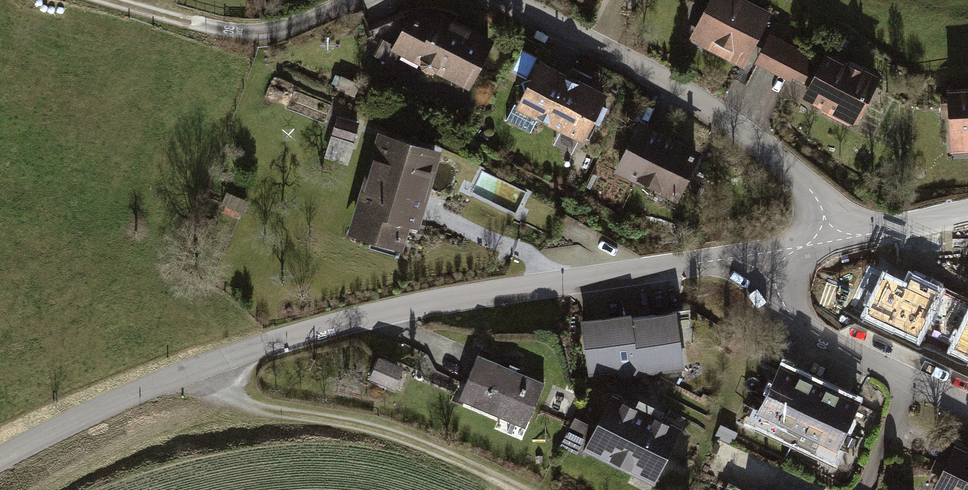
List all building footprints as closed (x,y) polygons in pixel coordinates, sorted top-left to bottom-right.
[(748,0),(718,0),(697,40),(753,70),(781,17),(748,0)] [(508,46),(427,8),(404,56),(484,95),(508,46)] [(817,59),(778,37),(761,67),(800,89),(817,59)] [(898,83),(840,55),(814,107),(872,136),(898,83)] [(622,97),(549,62),(524,114),(597,149),(622,97)] [(958,89),(959,156),(967,156),(967,89),(958,89)] [(348,162),(362,123),(340,115),(327,155),(348,162)] [(712,158),(650,125),(625,174),(687,206),(712,158)] [(457,158),(390,135),(355,234),(421,258),(457,158)] [(883,274),(863,315),(919,342),(943,291),(909,275),(906,284),(883,274)] [(692,313),(590,322),(594,375),(697,367),(692,313)] [(950,351),(967,360),(967,314),(950,351)] [(555,386),(484,354),(463,400),(535,431),(555,386)] [(380,356),(371,377),(396,387),(405,366),(380,356)] [(868,403),(785,365),(765,411),(848,448),(868,403)] [(625,395),(595,456),(664,489),(665,489),(695,430),(625,395)] [(965,445),(943,489),(967,489),(967,447),(965,445)]
